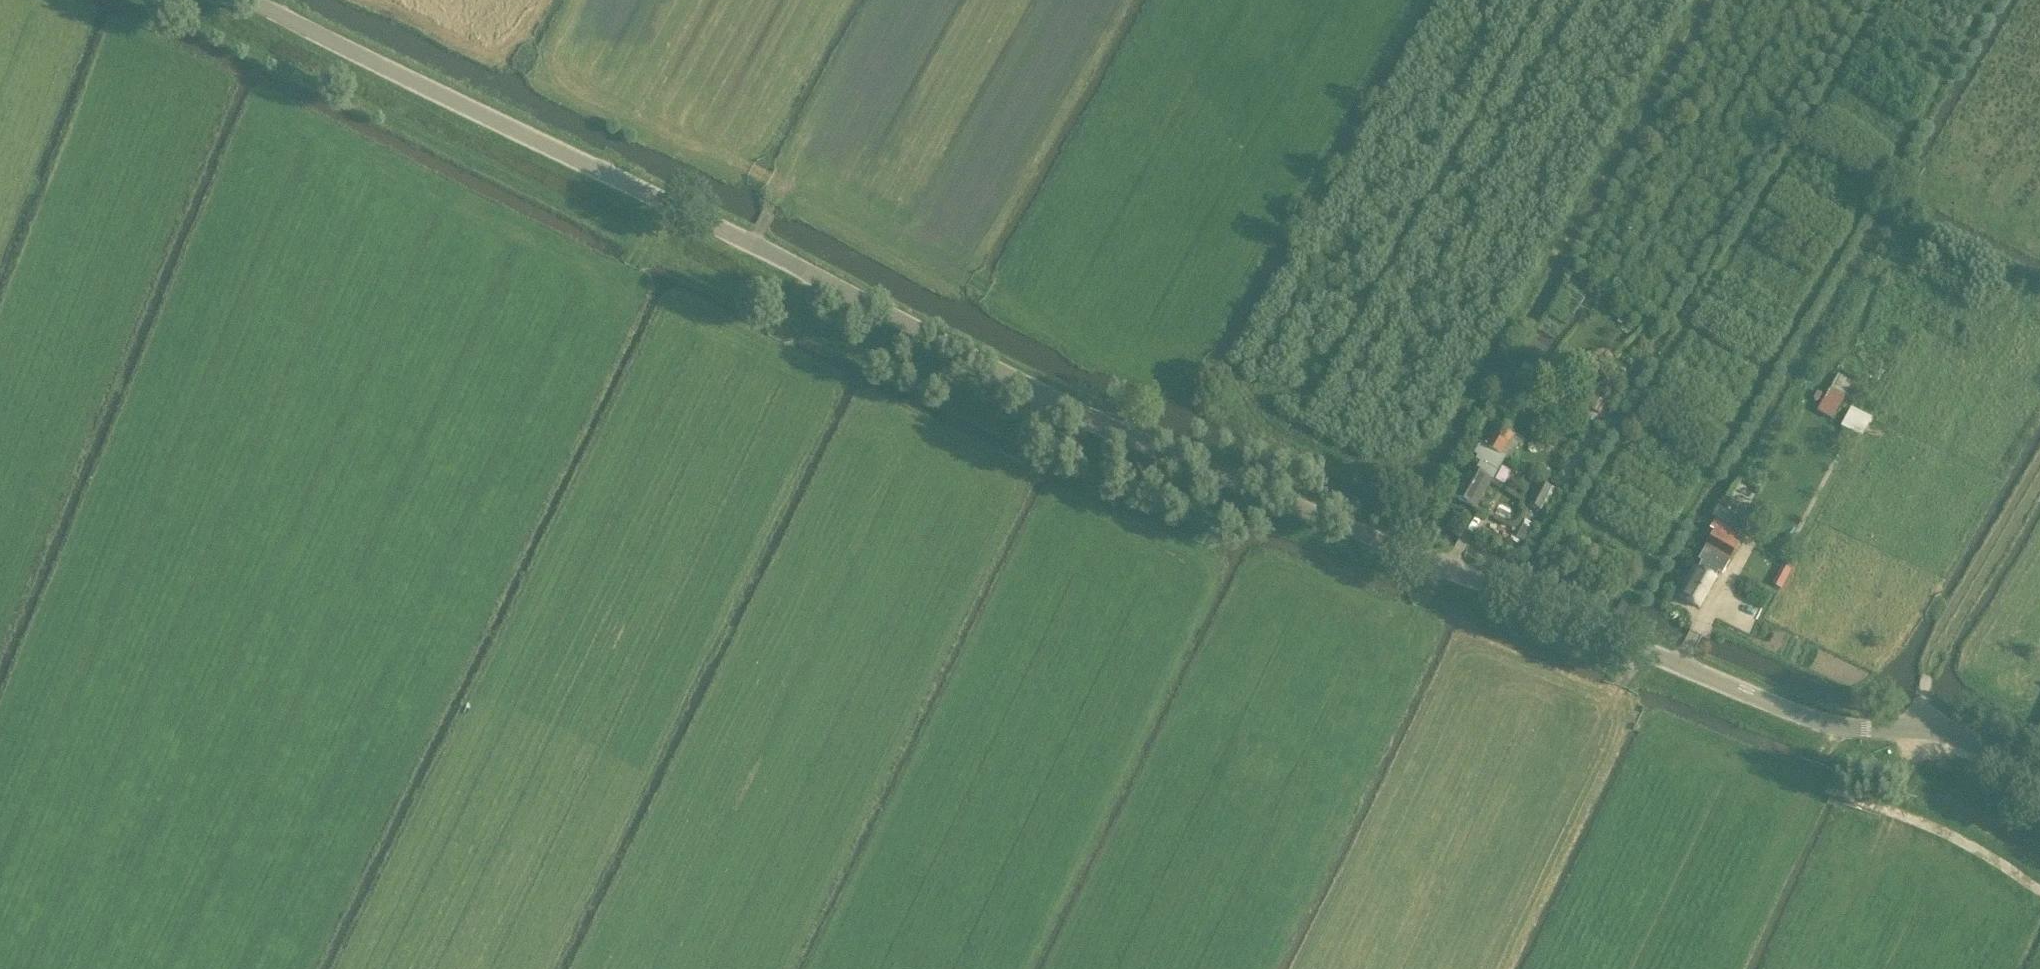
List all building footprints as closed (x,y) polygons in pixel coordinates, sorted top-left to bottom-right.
[(1520,371),(1513,381),(1521,387),(1528,377),(1520,371)] [(1829,392),(1818,412),(1832,420),(1843,400),(1829,392)] [(1850,409),(1841,428),(1860,437),(1869,418),(1850,409)] [(1476,509),(1504,458),(1503,457),(1514,436),(1496,426),(1485,446),(1481,444),(1475,454),(1479,456),(1477,460),(1481,462),(1476,472),(1468,467),(1452,496),(1476,509)] [(1537,510),(1549,488),(1536,481),(1525,503),(1537,510)] [(1552,490),(1540,512),(1547,515),(1559,494),(1552,490)] [(1741,521),(1718,507),(1712,516),(1717,519),(1710,530),(1714,532),(1705,547),(1705,548),(1698,560),(1701,562),(1697,569),(1693,566),(1675,596),(1696,609),(1714,579),(1713,578),(1717,572),(1722,574),(1729,562),(1730,562),(1741,543),(1736,540),(1734,544),(1731,542),(1738,532),(1735,530),(1741,521)] [(1783,565),(1772,584),(1780,589),(1791,570),(1783,565)]
